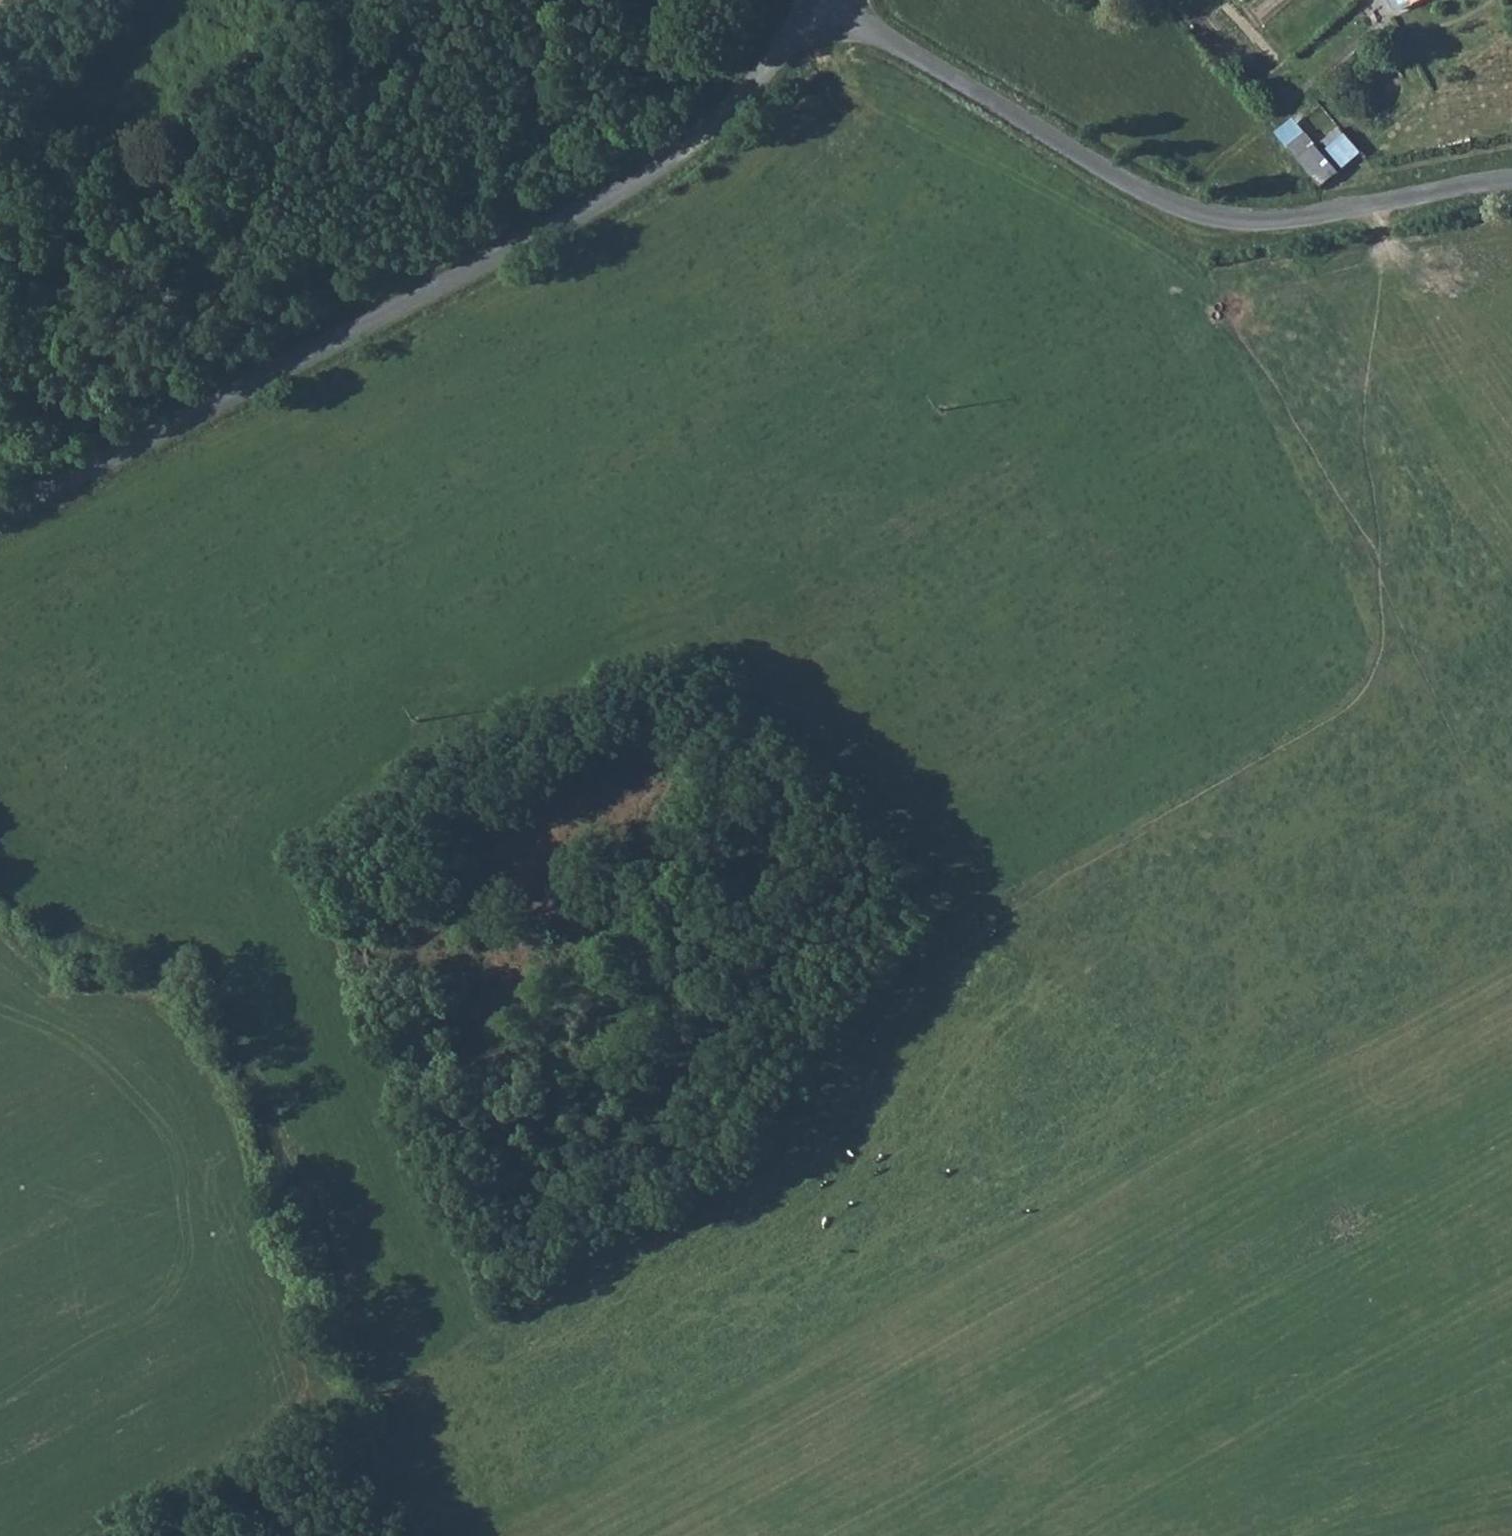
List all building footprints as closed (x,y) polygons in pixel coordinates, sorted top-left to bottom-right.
[(1417,11),(1439,0),(1411,0),(1417,11)] [(1290,144),(1324,183),(1341,168),(1307,129),(1290,144)]
